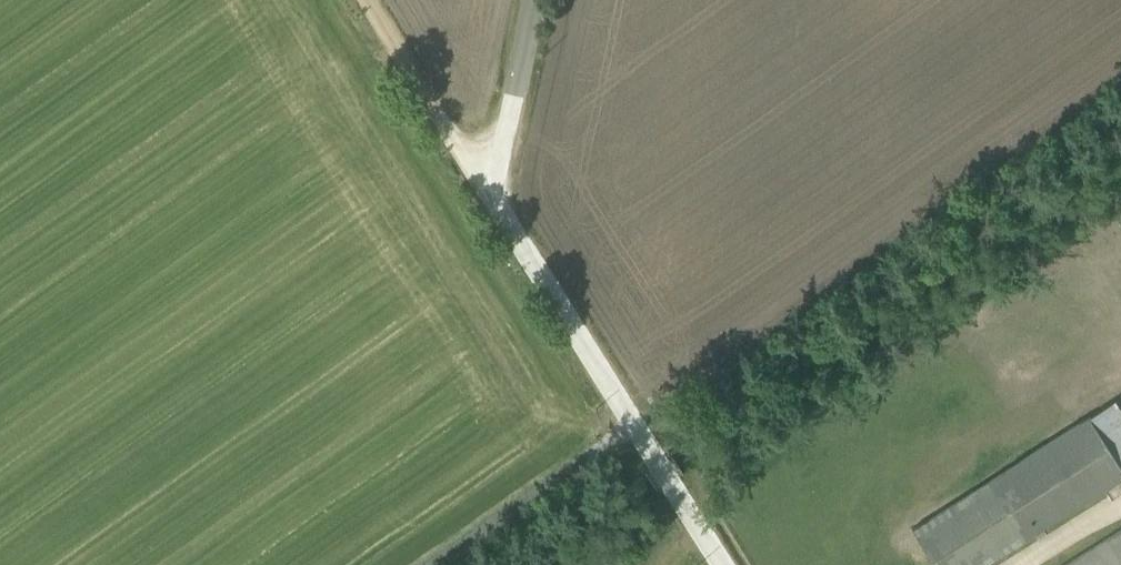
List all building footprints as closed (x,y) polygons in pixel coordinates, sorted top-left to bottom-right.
[(935,564),(979,564),(1120,478),(1120,402),(1119,399),(911,526),(935,564)] [(1064,564),(1120,564),(1120,530),(1064,564)]
